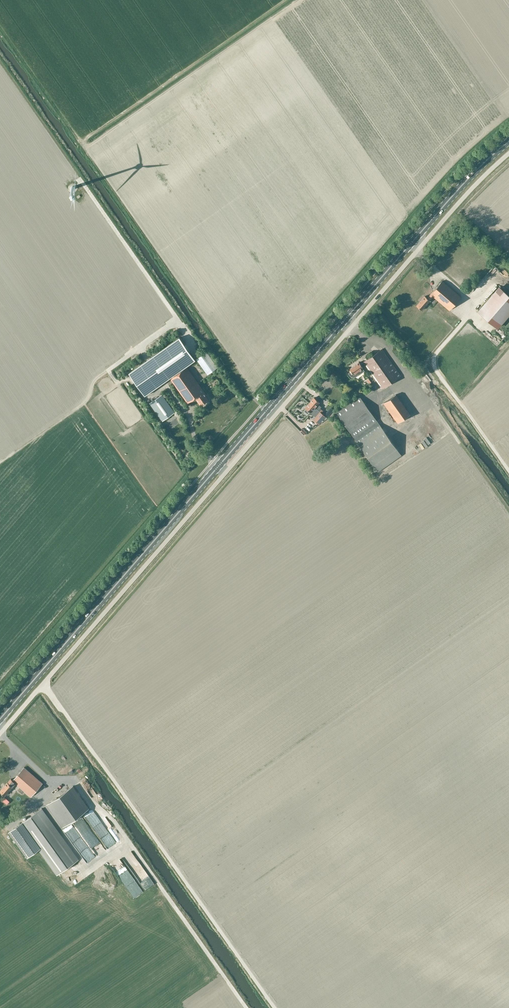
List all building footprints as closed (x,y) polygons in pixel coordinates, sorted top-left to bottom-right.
[(449,310),(461,297),(442,280),(430,294),(431,294),(428,298),(425,296),(416,306),(422,310),(434,297),(449,310)] [(498,328),(508,315),(508,295),(499,287),(478,311),(498,328)] [(179,337),(130,373),(145,395),(195,360),(179,337)] [(401,376),(382,349),(363,362),(364,362),(361,364),(359,362),(349,368),(351,371),(349,373),(349,374),(350,374),(351,375),(352,376),(353,376),(354,376),(355,376),(356,375),(357,375),(358,375),(365,371),(363,368),(363,367),(366,365),(382,388),(401,376)] [(207,351),(196,359),(207,375),(218,367),(207,351)] [(206,396),(207,395),(187,367),(171,378),(188,403),(195,398),(201,405),(208,399),(206,396)] [(383,403),(398,423),(410,414),(396,394),(383,403)] [(163,420),(174,412),(162,395),(150,403),(163,420)] [(336,412),(378,471),(401,455),(359,396),(336,412)] [(323,410),(321,408),(322,407),(318,404),(320,402),(314,397),(310,402),(322,413),(323,410)] [(320,424),(327,418),(322,413),(310,402),(305,408),(306,408),(304,410),(304,411),(307,413),(308,413),(309,412),(310,412),(315,417),(313,419),(318,424),(319,423),(320,424)] [(43,783),(24,767),(13,780),(16,783),(31,796),(43,783)] [(13,786),(16,783),(13,780),(11,779),(0,791),(5,795),(13,786)] [(47,804),(63,826),(89,808),(73,785),(47,804)] [(42,807),(21,822),(39,848),(57,874),(78,859),(42,807)] [(39,848),(21,822),(9,831),(28,856),(39,848)] [(70,833),(72,838),(79,835),(78,832),(79,832),(78,829),(70,833)] [(103,847),(100,849),(101,852),(114,845),(111,839),(101,844),(103,847)] [(77,848),(80,854),(90,848),(86,842),(77,848)] [(121,857),(128,865),(133,860),(126,852),(121,857)] [(95,859),(94,854),(89,856),(89,858),(86,860),(87,864),(94,861),(95,863),(101,861),(99,857),(95,859)] [(142,888),(150,883),(140,867),(133,872),(142,888)] [(131,897),(139,891),(135,886),(128,892),(131,897)]
